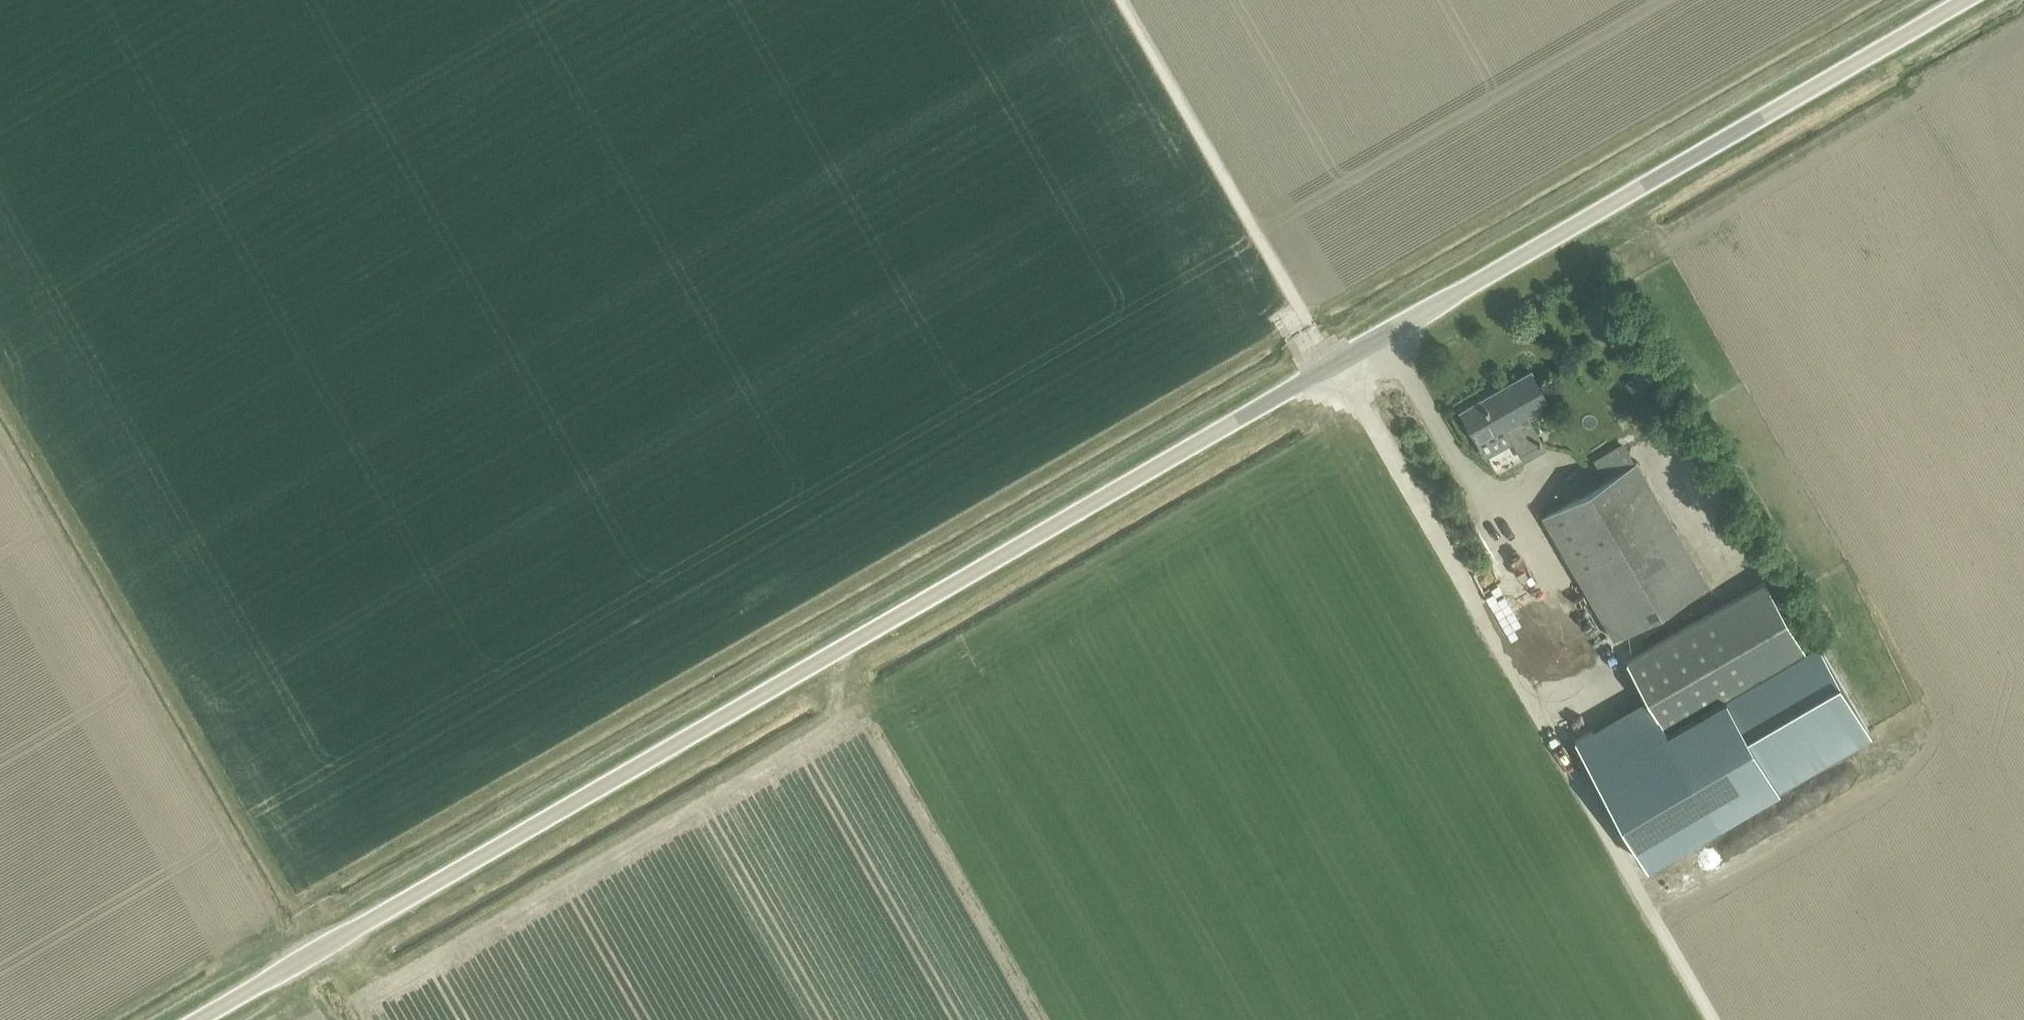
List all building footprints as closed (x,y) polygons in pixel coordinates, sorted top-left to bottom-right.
[(1483,401),(1482,399),(1460,412),(1478,443),(1504,428),(1519,453),(1537,443),(1540,442),(1538,439),(1538,440),(1525,416),(1548,403),(1530,372),(1528,373),(1529,375),(1483,401)] [(1541,516),(1613,639),(1707,585),(1635,461),(1541,516)] [(1765,581),(1626,662),(1716,818),(1868,731),(1817,644),(1805,651),(1765,581)] [(1639,717),(1609,730),(1618,748),(1647,735),(1639,717)]
